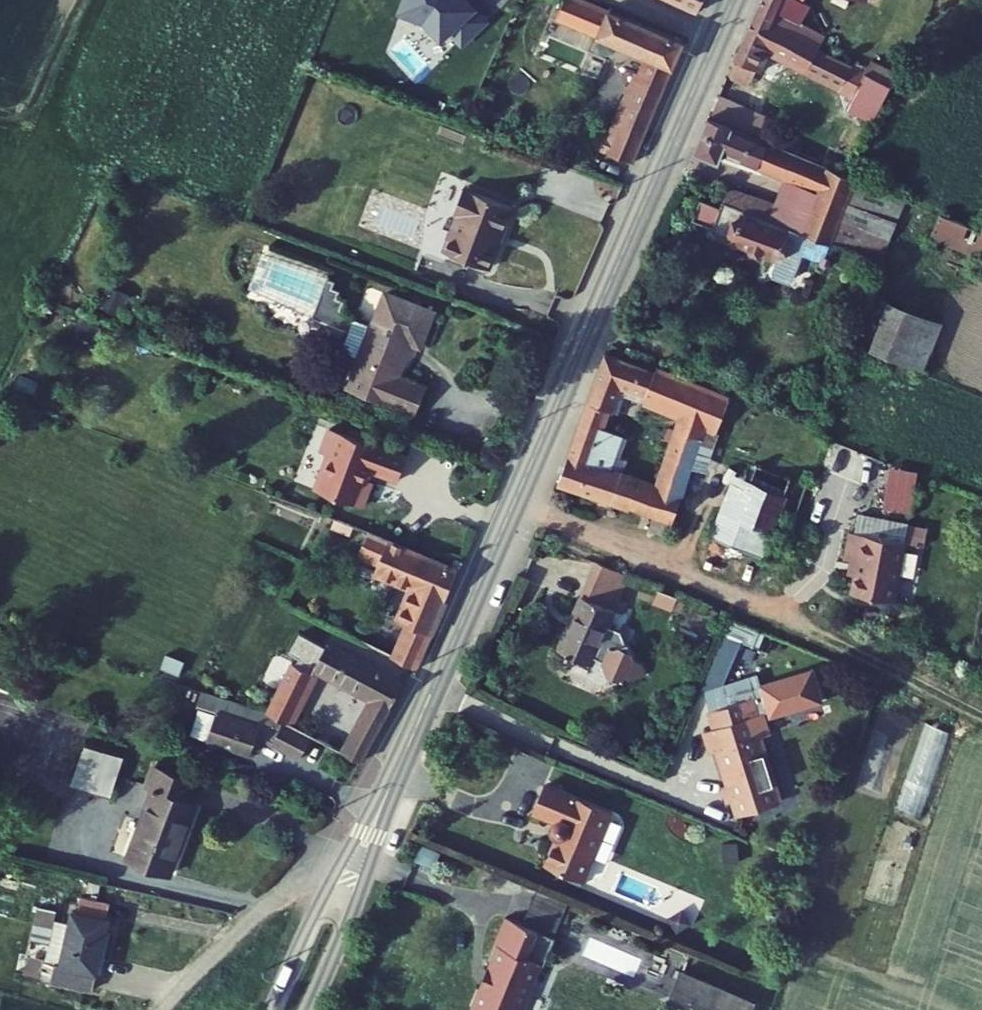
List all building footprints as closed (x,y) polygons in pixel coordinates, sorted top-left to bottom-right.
[(552,29),(639,65),(668,76),(680,48),(566,0),(565,0),(552,29)] [(737,74),(760,84),(778,42),(867,90),(836,158),(859,168),(865,155),(901,77),(830,39),(836,27),(816,17),(824,0),(770,0),(737,74)] [(639,65),(633,80),(661,91),(668,76),(639,65)] [(610,134),(602,151),(629,163),(661,91),(633,80),(610,134)] [(836,158),(720,111),(707,144),(735,155),(736,151),(801,177),(789,206),(745,188),(740,202),(837,241),(866,171),(859,168),(836,158)] [(590,127),(584,144),(602,151),(610,134),(590,127)] [(930,197),(866,171),(837,241),(847,245),(902,267),(930,197)] [(473,219),(458,257),(502,274),(511,253),(508,252),(515,234),(517,234),(526,212),(477,193),(468,217),(473,219)] [(847,245),(837,241),(740,202),(724,241),(771,261),(769,267),(770,277),(798,288),(807,285),(818,257),(843,268),(847,258),(843,257),(847,245)] [(960,209),(951,232),(981,245),(981,218),(960,209)] [(318,321),(325,324),(340,285),(334,282),(318,321)] [(433,392),(404,379),(418,346),(425,349),(439,315),(393,297),(380,329),(351,318),(347,314),(351,305),(344,301),(346,295),(339,292),(342,285),(340,285),(325,324),(354,335),(347,354),(367,362),(363,373),(430,399),(433,392)] [(953,326),(887,300),(868,347),(934,374),(953,326)] [(673,454),(707,465),(718,428),(728,431),(741,393),(692,376),(690,382),(612,355),(593,409),(623,419),(632,392),(688,411),(673,454)] [(363,373),(355,393),(421,421),(430,399),(363,373)] [(589,424),(618,434),(623,419),(593,409),(589,424)] [(828,429),(790,414),(781,437),(765,431),(747,478),(814,504),(820,486),(807,481),(828,429)] [(618,434),(589,424),(569,483),(641,507),(649,483),(632,477),(637,461),(624,457),(630,438),(618,434)] [(336,457),(331,468),(355,477),(345,501),(370,511),(380,486),(375,484),(379,474),(407,485),(417,460),(340,429),(330,454),(336,457)] [(707,465),(673,454),(663,487),(655,513),(689,523),(707,465)] [(911,512),(917,470),(889,466),(883,507),(911,512)] [(331,468),(322,492),(345,501),(355,477),(331,468)] [(814,504),(747,478),(724,536),(777,556),(791,520),(805,526),(814,504)] [(663,487),(649,483),(641,507),(655,513),(663,487)] [(416,586),(405,610),(416,615),(441,627),(469,565),(465,564),(398,535),(376,530),(365,526),(360,536),(368,540),(365,549),(387,558),(381,569),(416,586)] [(918,559),(917,591),(959,592),(960,532),(904,531),(904,559),(918,559)] [(465,557),(465,564),(469,565),(475,554),(470,550),(467,553),(465,557)] [(566,647),(600,662),(602,656),(611,660),(620,680),(639,672),(645,658),(638,639),(636,640),(630,626),(618,620),(640,572),(605,560),(566,647)] [(441,627),(416,615),(397,655),(423,666),(441,627)] [(375,700),(342,760),(359,769),(404,687),(324,644),(312,665),(375,700)] [(729,715),(720,717),(726,740),(733,738),(752,802),(793,790),(775,725),(784,723),(779,704),(831,689),(823,660),(775,673),(777,682),(771,684),(727,696),(724,697),(729,715)] [(291,661),(261,717),(283,729),(314,673),(291,661)] [(722,677),(727,696),(771,684),(765,665),(722,677)] [(212,717),(201,744),(243,761),(253,734),(264,738),(269,741),(265,749),(293,764),(305,741),(283,729),(261,717),(198,694),(192,710),(197,712),(212,717)] [(186,738),(201,744),(212,717),(197,712),(186,738)] [(921,815),(951,730),(926,721),(895,806),(921,815)] [(96,730),(80,770),(118,785),(134,745),(96,730)] [(160,786),(131,857),(174,874),(203,802),(189,797),(197,779),(159,764),(152,783),(160,786)] [(541,817),(563,825),(562,826),(561,827),(560,829),(560,833),(560,834),(561,836),(563,839),(565,840),(555,869),(593,883),(619,813),(552,788),(541,817)] [(74,970),(91,888),(86,887),(83,902),(78,901),(75,915),(67,955),(61,954),(58,970),(100,979),(101,976),(74,970)] [(112,908),(115,893),(91,888),(74,970),(101,976),(115,909),(112,908)] [(67,955),(75,915),(60,912),(52,952),(61,954),(67,955)] [(532,929),(527,944),(530,945),(525,958),(527,959),(519,980),(518,979),(510,998),(513,999),(509,1009),(558,1009),(562,1000),(561,999),(571,974),(568,973),(570,967),(575,968),(583,949),(532,929)] [(701,1009),(755,1009),(760,1000),(681,968),(669,997),(701,1009)]
